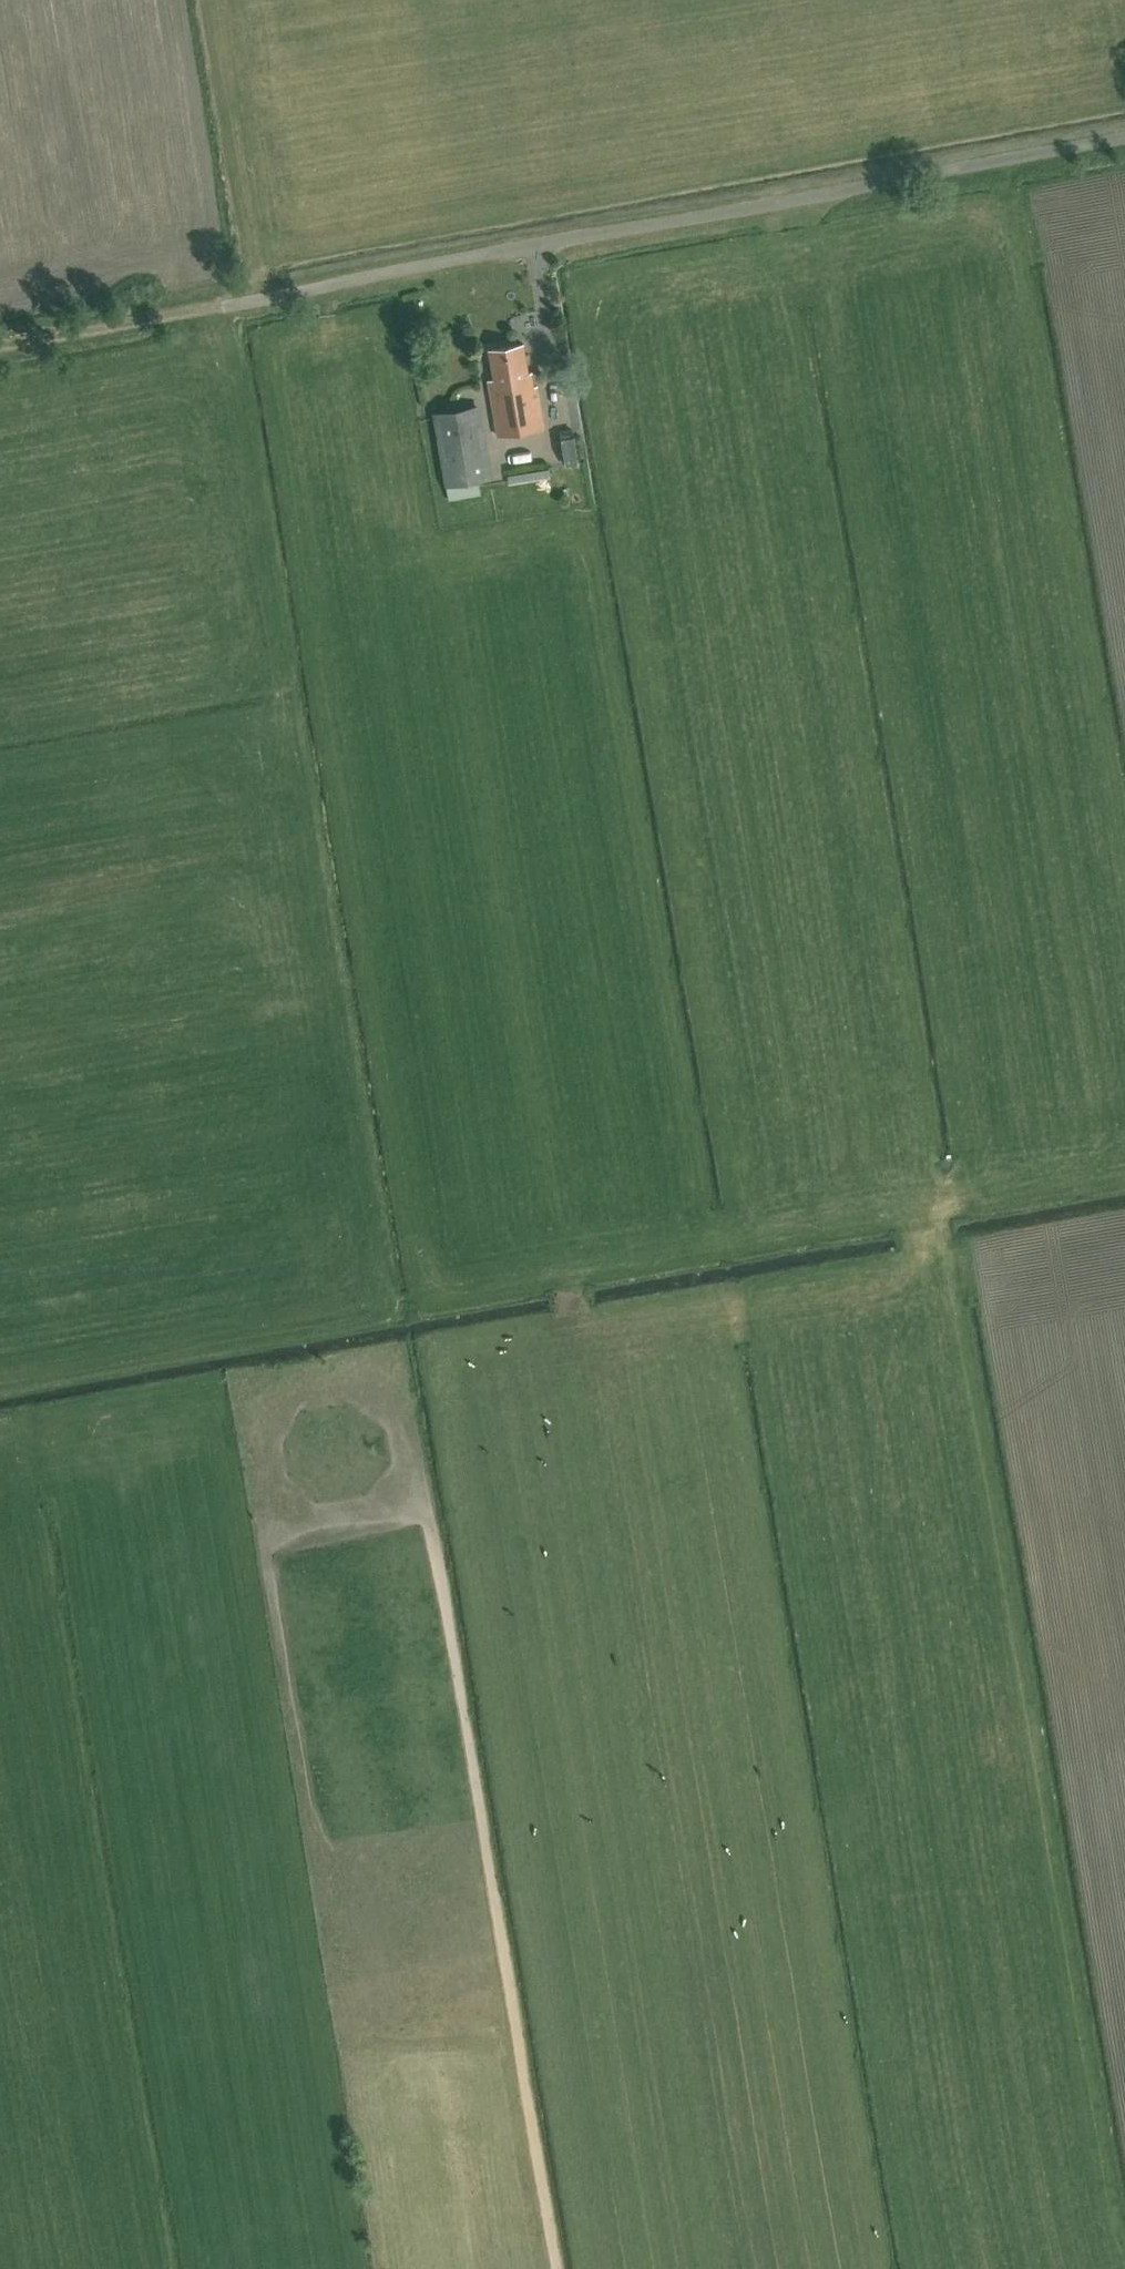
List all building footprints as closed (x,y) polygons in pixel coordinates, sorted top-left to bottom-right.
[(532,387),(524,343),(489,349),(495,379),(488,380),(498,433),(544,425),(537,386),(532,387)] [(481,494),(478,478),(491,476),(480,409),(435,417),(446,483),(449,498),(481,494)] [(560,433),(565,466),(579,464),(574,430),(560,433)]
